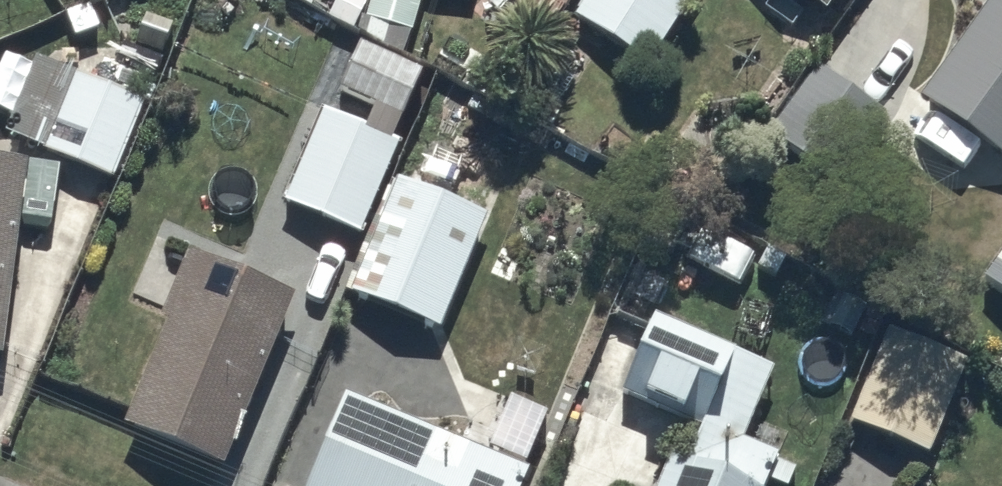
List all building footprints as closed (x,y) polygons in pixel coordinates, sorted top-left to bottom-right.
[(367,29),(413,40),(423,0),(374,0),(367,29)] [(572,26),(649,74),(696,0),(588,0),(572,26)] [(827,28),(846,0),(786,0),(827,28)] [(920,110),(936,121),(915,150),(966,187),(984,161),(1001,174),(1001,0),(999,0),(920,110)] [(323,113),(281,211),(361,245),(411,130),(403,127),(424,79),(361,52),(338,105),(373,121),(368,133),(323,113)] [(885,126),(815,76),(767,142),(837,193),(885,126)] [(70,81),(39,162),(112,190),(144,109),(70,81)] [(4,369),(23,209),(50,213),(54,180),(0,174),(0,369),(4,369)] [(396,188),(348,302),(436,339),(485,226),(396,188)] [(701,231),(683,264),(739,295),(757,263),(701,231)] [(168,335),(124,436),(221,479),(296,306),(189,259),(158,330),(168,335)] [(669,470),(662,485),(795,485),(796,484),(775,475),(781,461),(747,447),(778,374),(628,310),(594,388),(622,400),(620,405),(643,415),(641,420),(679,436),(681,429),(700,437),(683,477),(669,470)] [(882,343),(846,430),(927,463),(963,376),(882,343)] [(311,485),(528,485),(347,405),(311,485)]
